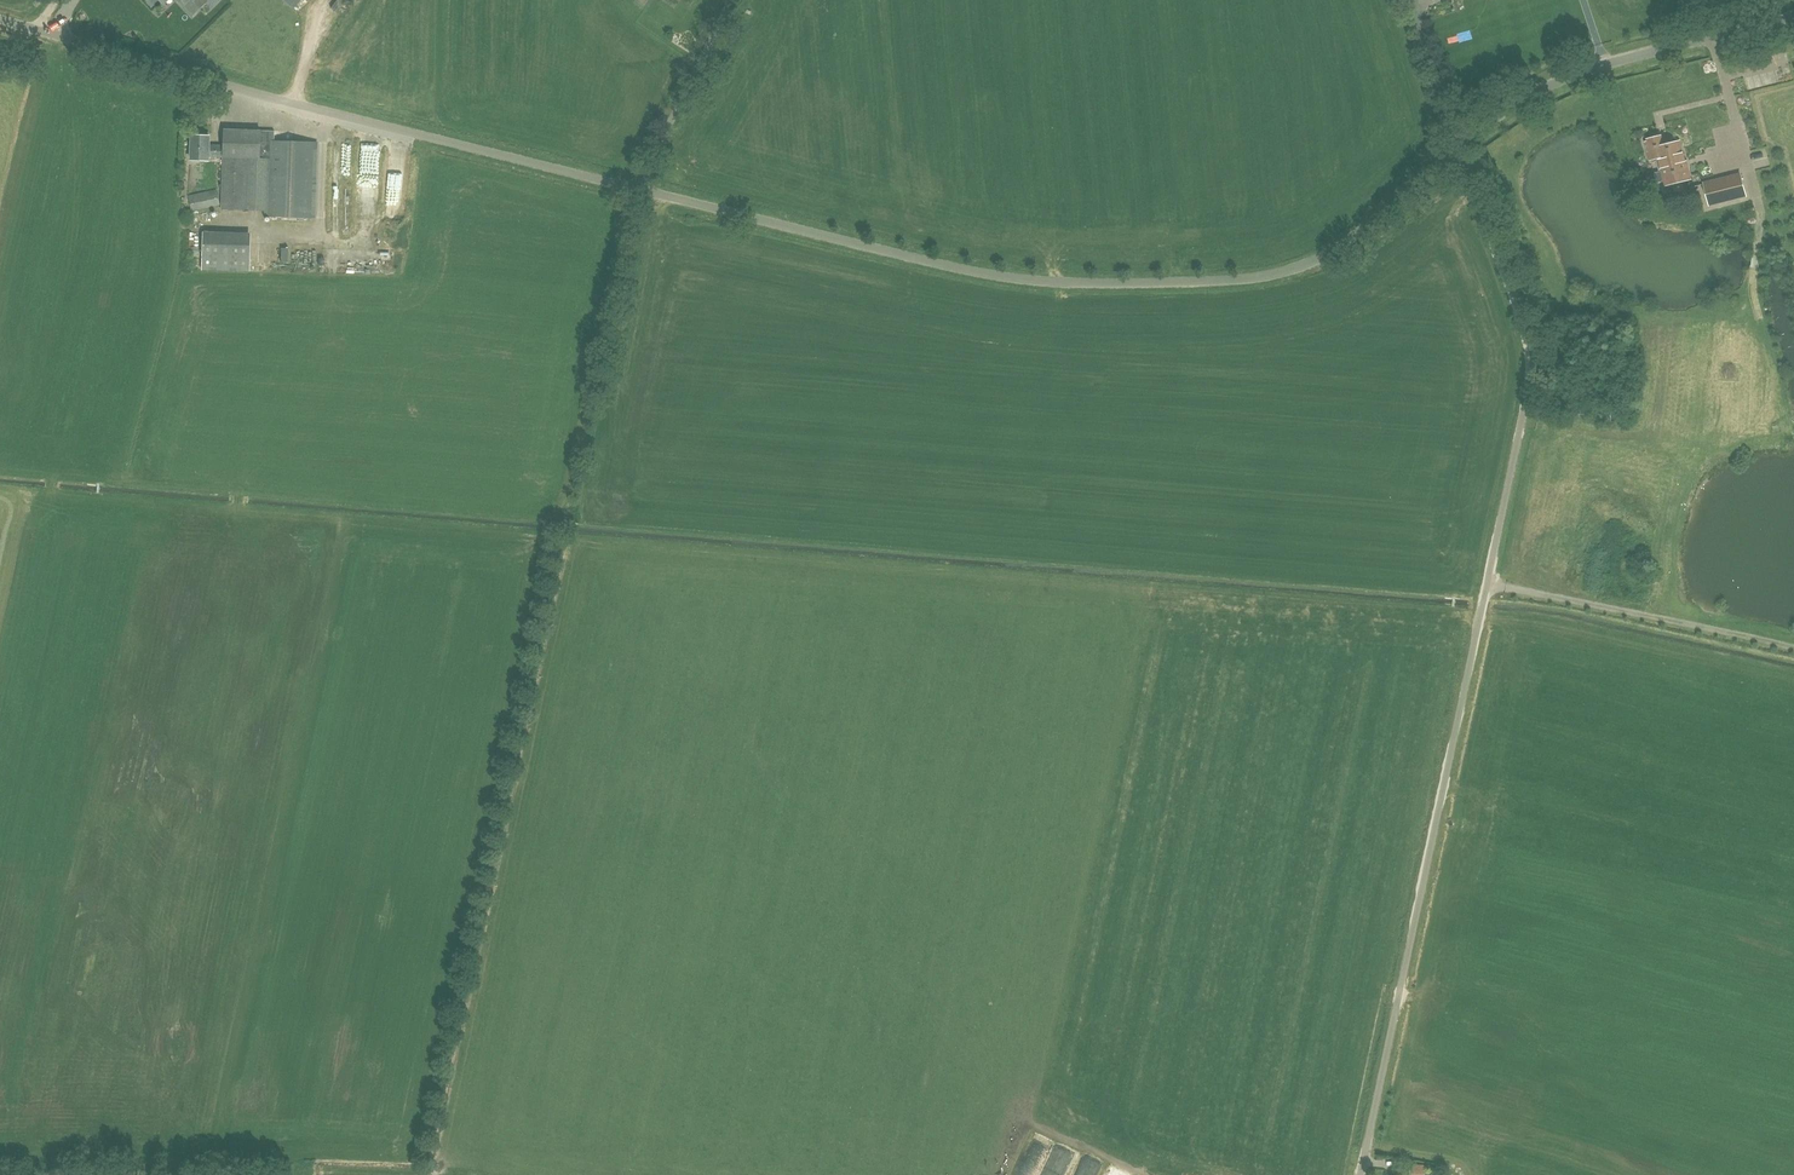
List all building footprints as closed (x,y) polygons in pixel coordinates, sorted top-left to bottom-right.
[(182,4),(192,14),(206,0),(186,0),(182,4)] [(314,217),(316,141),(273,140),(274,130),(223,128),(223,145),(208,145),(208,135),(191,134),(190,159),(207,160),(207,156),(222,156),(221,208),(264,210),(264,215),(314,217)] [(1660,136),(1648,139),(1649,141),(1645,142),(1649,159),(1657,157),(1659,168),(1662,168),(1666,184),(1688,179),(1679,141),(1663,145),(1660,136)] [(1740,173),(1704,182),(1710,205),(1745,196),(1740,173)] [(187,195),(191,211),(219,204),(216,188),(187,195)] [(212,243),(212,232),(202,231),(201,268),(249,270),(250,245),(212,243)] [(1424,1166),(1409,1165),(1409,1174),(1423,1174),(1424,1166)]
